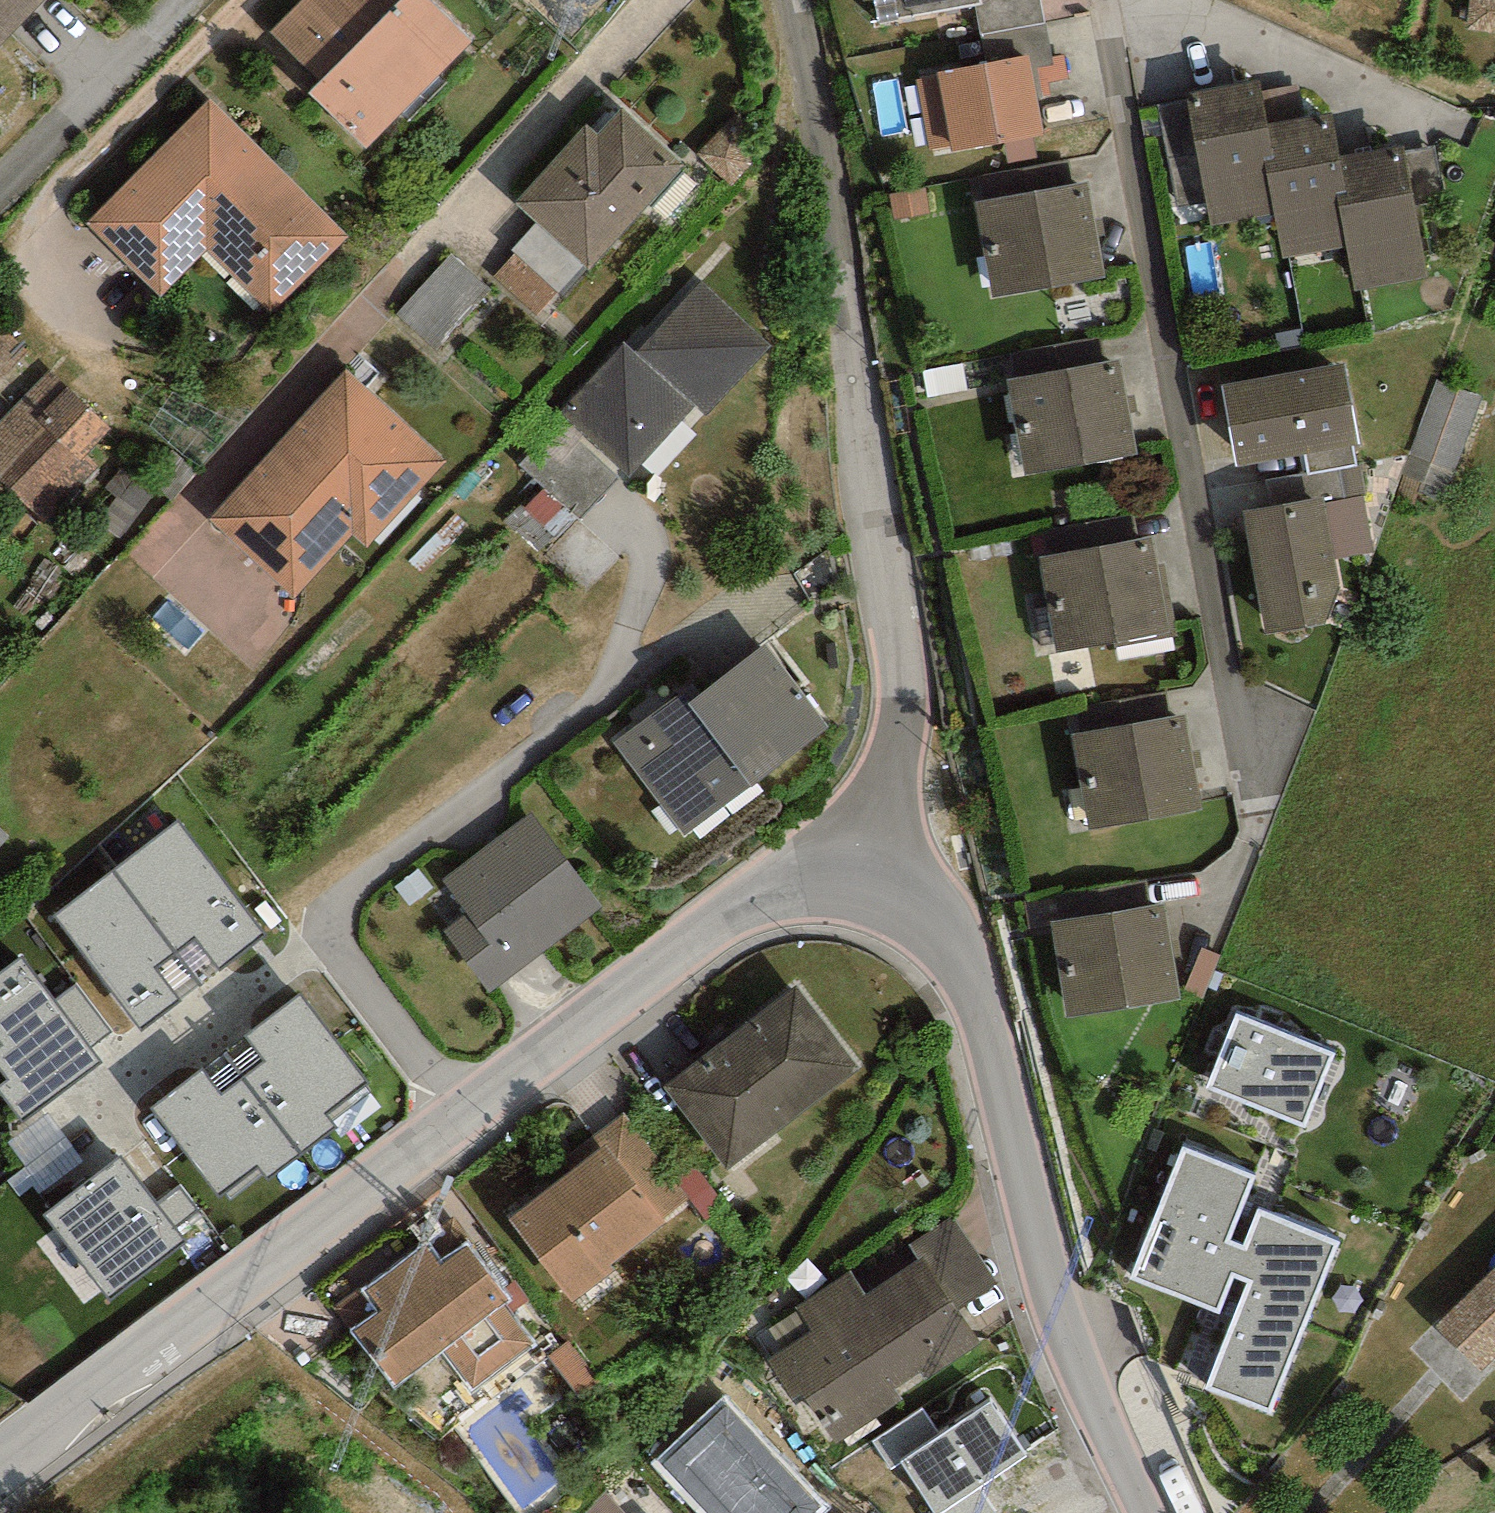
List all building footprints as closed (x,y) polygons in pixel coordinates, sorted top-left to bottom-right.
[(45,0),(0,0),(0,45),(45,0)] [(271,33),(321,81),(309,93),(367,148),(471,40),(430,0),(303,0),(271,33)] [(878,23),(974,4),(999,0),(874,0),(878,23)] [(999,0),(974,4),(980,36),(1045,24),(1041,0),(1001,0),(999,0)] [(980,36),(985,62),(1030,53),(1032,69),(1053,65),(1045,24),(980,36)] [(985,62),(916,75),(932,157),(1046,135),(1032,69),(1030,53),(985,62)] [(1262,81),(1186,95),(1211,224),(1274,212),(1265,163),(1277,161),(1270,126),(1262,81)] [(346,237),(210,100),(86,223),(160,297),(207,250),(270,313),(346,237)] [(683,166),(621,110),(598,135),(587,126),(517,203),(537,222),(590,268),(683,166)] [(1332,114),(1270,126),(1277,161),(1265,163),(1274,212),(1283,257),(1346,245),(1337,195),(1347,193),(1340,158),(1332,114)] [(1404,146),(1340,158),(1347,193),(1337,195),(1346,245),(1355,290),(1429,276),(1404,146)] [(987,176),(992,200),(1073,186),(1068,161),(987,176)] [(992,200),(977,203),(993,296),(1105,277),(1089,183),(1073,186),(992,200)] [(564,296),(590,268),(537,222),(512,251),(515,253),(559,292),(564,296)] [(536,317),(559,292),(515,253),(493,278),(536,317)] [(489,288),(451,254),(398,313),(436,347),(489,288)] [(771,346),(700,281),(635,351),(625,341),(559,412),(630,477),(696,407),(706,416),(771,346)] [(4,381),(32,357),(6,328),(0,334),(0,377),(4,381)] [(1011,353),(1016,380),(1105,364),(1100,337),(1011,353)] [(1016,380),(1007,382),(1024,476),(1138,455),(1121,361),(1105,364),(1016,380)] [(1344,363),(1222,386),(1237,465),(1304,452),(1354,444),(1359,443),(1344,363)] [(52,369),(0,422),(0,482),(43,525),(100,467),(86,454),(111,427),(52,369)] [(446,459),(346,369),(208,521),(295,598),(353,534),(367,547),(446,459)] [(1358,466),(1354,444),(1304,452),(1308,474),(1358,466)] [(1244,510),(1266,636),(1324,627),(1341,591),(1334,557),(1324,506),(1322,497),(1244,510)] [(1363,498),(1324,506),(1334,557),(1373,550),(1363,498)] [(1043,528),(1048,555),(1137,539),(1132,512),(1043,528)] [(1048,555),(1039,557),(1057,651),(1170,631),(1153,536),(1137,539),(1048,555)] [(829,728),(765,644),(684,705),(677,695),(613,743),(684,837),(829,728)] [(1074,705),(1079,732),(1168,716),(1163,689),(1074,705)] [(1079,732),(1070,734),(1087,828),(1201,807),(1184,713),(1168,716),(1079,732)] [(532,812),(442,879),(468,913),(443,931),(488,992),(603,907),(532,812)] [(179,822),(114,871),(202,984),(265,934),(179,822)] [(202,984),(114,871),(54,916),(142,1030),(202,984)] [(1054,894),(1059,921),(1148,905),(1143,878),(1054,894)] [(1059,921),(1050,923),(1067,1017),(1181,996),(1164,902),(1148,905),(1059,921)] [(22,956),(0,972),(0,1041),(3,1045),(0,1047),(0,1070),(7,1080),(0,1085),(0,1092),(22,1123),(102,1064),(91,1049),(55,1001),(22,956)] [(75,986),(55,1001),(91,1049),(112,1033),(75,986)] [(796,986),(663,1088),(726,1170),(859,1068),(796,986)] [(302,996),(225,1053),(302,1153),(335,1127),(332,1122),(371,1090),(302,996)] [(1334,1054),(1236,1015),(1206,1089),(1305,1128),(1334,1054)] [(267,1179),(302,1153),(225,1053),(152,1108),(220,1197),(225,1193),(230,1201),(264,1175),(267,1179)] [(588,1138),(598,1151),(606,1146),(661,1218),(690,1196),(625,1110),(588,1138)] [(47,1114),(8,1143),(26,1166),(6,1181),(18,1197),(34,1186),(40,1194),(83,1162),(47,1114)] [(598,1151),(509,1219),(573,1303),(615,1271),(609,1263),(663,1222),(661,1218),(606,1146),(598,1151)] [(1253,1176),(1184,1148),(1132,1277),(1219,1311),(1234,1275),(1251,1282),(1208,1388),(1270,1412),(1337,1244),(1259,1212),(1244,1248),(1227,1241),(1253,1176)] [(155,1202),(120,1157),(45,1215),(110,1299),(185,1242),(176,1229),(155,1202)] [(181,1184),(155,1202),(176,1229),(201,1211),(181,1184)] [(909,1244),(918,1260),(921,1258),(957,1312),(959,1311),(998,1284),(953,1217),(909,1244)] [(429,1243),(364,1290),(379,1310),(351,1330),(393,1388),(442,1353),(471,1392),(536,1346),(507,1306),(512,1302),(468,1242),(442,1261),(429,1243)] [(866,1294),(851,1271),(796,1307),(812,1332),(767,1361),(796,1405),(806,1398),(836,1444),(903,1401),(900,1397),(981,1345),(959,1311),(957,1312),(921,1258),(918,1260),(866,1294)] [(1436,1327),(1466,1357),(1483,1374),(1494,1362),(1494,1267),(1436,1327)] [(724,1396),(651,1464),(697,1512),(821,1512),(828,1507),(724,1396)] [(872,1442),(891,1471),(901,1464),(934,1512),(941,1512),(979,1488),(1028,1456),(992,1401),(940,1435),(922,1409),(872,1442)] [(979,1488),(941,1512),(996,1512),(979,1488)] [(586,1512),(628,1512),(610,1492),(586,1512)]
